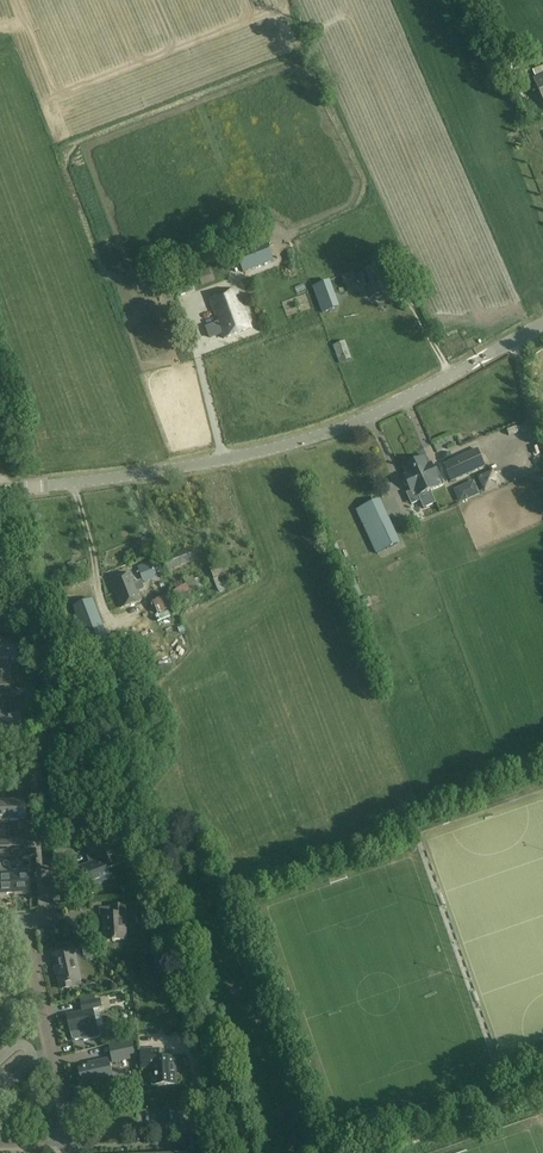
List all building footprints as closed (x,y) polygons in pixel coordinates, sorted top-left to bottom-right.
[(507,5),(512,15),(533,4),(530,0),(517,0),(507,5)] [(542,100),(542,75),(533,79),(542,100)] [(245,273),(274,261),(268,245),(238,257),(245,273)] [(391,270),(390,267),(386,256),(377,260),(382,274),(391,270)] [(382,295),(381,293),(385,292),(375,267),(362,272),(362,273),(357,275),(361,286),(366,284),(371,297),(375,296),(375,297),(377,298),(381,296),(382,295)] [(186,278),(174,283),(179,297),(192,292),(186,278)] [(329,281),(313,286),(322,312),(338,307),(329,281)] [(209,300),(218,322),(206,327),(210,337),(222,333),(224,339),(251,328),(248,322),(252,321),(250,316),(247,317),(236,289),(209,300)] [(352,360),(345,341),(333,345),(340,364),(352,360)] [(485,467),(478,450),(444,465),(452,482),(485,467)] [(424,458),(412,464),(421,486),(427,483),(430,491),(437,487),(435,481),(438,480),(431,464),(428,466),(424,458)] [(421,486),(412,464),(405,467),(408,475),(404,477),(406,479),(404,480),(403,482),(404,484),(405,486),(407,486),(409,486),(412,492),(415,490),(418,497),(430,491),(427,483),(421,486)] [(455,490),(461,503),(481,494),(475,481),(455,490)] [(398,544),(378,500),(356,510),(376,554),(398,544)] [(168,570),(196,559),(191,547),(163,558),(168,570)] [(154,574),(151,565),(150,563),(138,568),(143,581),(155,576),(154,574)] [(151,565),(154,574),(155,574),(155,573),(162,571),(159,563),(151,565)] [(142,587),(139,582),(135,584),(131,574),(111,581),(121,607),(141,599),(137,589),(142,587)] [(206,585),(201,575),(194,579),(193,577),(172,588),(178,600),(206,585)] [(217,589),(226,588),(224,575),(215,577),(217,589)] [(154,599),(160,611),(173,605),(167,593),(154,599)] [(114,653),(94,599),(74,607),(94,660),(114,653)] [(15,659),(14,640),(0,641),(0,660),(15,659)] [(2,716),(3,736),(19,735),(18,715),(11,716),(10,701),(2,701),(3,716),(2,716)] [(23,801),(7,802),(8,822),(18,821),(19,828),(25,828),(25,821),(24,821),(23,801)] [(9,839),(9,840),(9,846),(26,845),(26,836),(9,837),(9,839)] [(87,856),(90,864),(76,870),(84,888),(108,879),(105,870),(112,867),(105,848),(104,845),(99,845),(90,848),(92,854),(87,856)] [(9,850),(10,856),(22,856),(22,857),(31,856),(31,849),(9,850)] [(12,895),(11,871),(6,871),(0,869),(0,896),(12,895)] [(16,870),(11,871),(12,895),(28,894),(27,875),(16,875),(16,870)] [(126,915),(126,906),(111,906),(112,915),(103,916),(104,933),(103,933),(103,941),(125,940),(124,915),(126,915)] [(84,956),(97,953),(90,947),(83,949),(84,956)] [(71,987),(70,982),(80,980),(74,950),(54,955),(61,989),(71,987)] [(80,1003),(82,1012),(92,1010),(102,1008),(100,999),(80,1003)] [(99,1028),(96,1028),(92,1010),(82,1012),(67,1016),(72,1039),(76,1040),(82,1039),(84,1041),(99,1038),(99,1037),(100,1037),(100,1036),(101,1035),(101,1034),(101,1033),(101,1032),(101,1031),(100,1030),(100,1029),(99,1029),(99,1028)] [(136,1057),(132,1041),(111,1046),(114,1062),(136,1057)] [(176,1085),(174,1058),(159,1058),(159,1050),(140,1051),(141,1068),(155,1068),(156,1076),(155,1076),(155,1078),(156,1078),(157,1086),(176,1085)] [(112,1080),(108,1060),(95,1063),(95,1065),(79,1069),(83,1087),(112,1080)]
